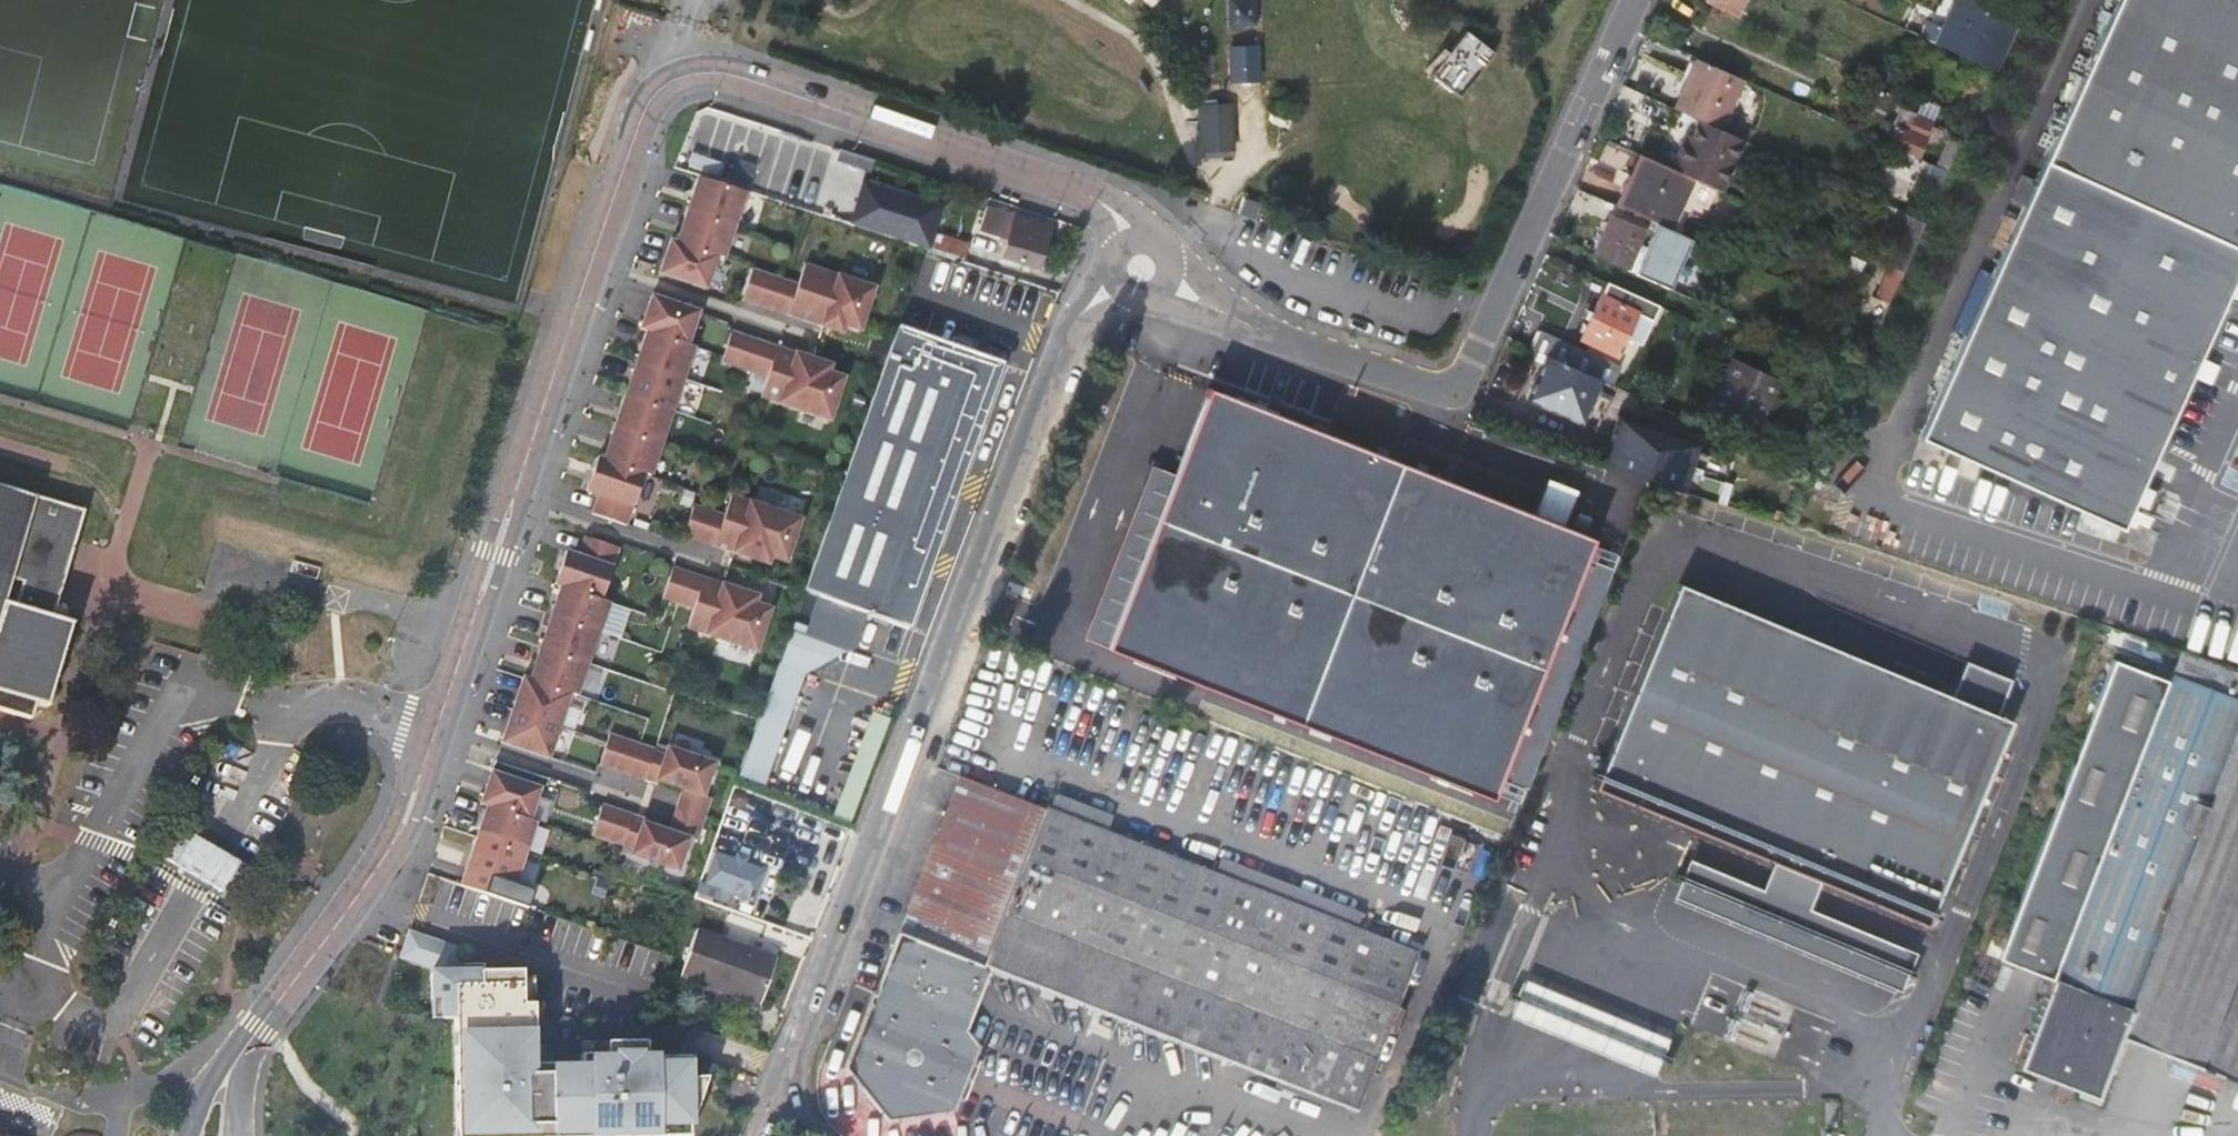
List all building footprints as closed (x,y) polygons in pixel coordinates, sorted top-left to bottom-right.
[(1707,3),(1737,17),(1745,0),(1709,0),(1707,3)] [(1920,432),(2123,523),(2237,268),(2237,0),(2115,0),(1920,432)] [(1960,28),(1983,38),(1991,17),(1969,7),(1960,28)] [(1259,55),(1230,56),(1231,78),(1260,77),(1259,55)] [(1735,76),(1692,56),(1669,107),(1695,118),(1714,127),(1735,76)] [(1968,120),(1990,70),(1975,64),(1953,114),(1968,120)] [(1234,143),(1232,100),(1200,101),(1201,145),(1234,143)] [(698,104),(684,168),(725,177),(740,113),(698,104)] [(1889,145),(1914,156),(1928,126),(1900,113),(1894,126),(1897,128),(1889,145)] [(1716,190),(1738,138),(1714,127),(1695,118),(1671,170),(1692,179),(1716,190)] [(1671,170),(1638,155),(1615,205),(1655,223),(1670,230),(1674,220),(1668,217),(1678,194),(1684,197),(1692,179),(1671,170)] [(727,186),(700,176),(689,210),(716,219),(735,226),(747,191),(727,186)] [(847,224),(863,229),(877,186),(861,181),(847,224)] [(964,240),(933,230),(940,206),(877,186),(863,229),(925,250),(928,246),(959,256),(964,240)] [(1674,220),(1684,197),(1678,194),(1668,217),(1674,220)] [(1032,268),(1046,226),(987,207),(979,230),(1006,238),(999,257),(1032,268)] [(724,258),(735,226),(716,219),(689,210),(677,243),(705,251),(718,257),(724,258)] [(1899,273),(1923,221),(1906,213),(1882,265),(1884,266),(1899,273)] [(1591,254),(1624,269),(1641,230),(1609,216),(1591,254)] [(1670,230),(1655,223),(1633,273),(1665,287),(1688,238),(1670,230)] [(707,289),(718,257),(705,251),(677,243),(672,240),(660,273),(694,285),(707,289)] [(862,332),(876,288),(806,264),(799,284),(788,315),(823,327),(844,334),(846,326),(862,332)] [(1885,303),(1899,273),(1884,266),(1871,296),(1885,303)] [(768,274),(753,269),(743,300),(758,305),(768,274)] [(773,310),(783,279),(768,274),(758,305),(765,307),(773,310)] [(783,279),(773,310),(788,315),(799,284),(790,281),(783,279)] [(1574,340),(1610,357),(1617,342),(1627,346),(1641,316),(1646,319),(1653,305),(1603,281),(1574,340)] [(642,329),(648,331),(675,340),(688,345),(700,312),(687,307),(653,296),(642,329)] [(1597,378),(1606,382),(1614,365),(1535,329),(1527,346),(1545,355),(1597,378)] [(675,340),(648,331),(637,363),(665,373),(684,379),(695,346),(688,345),(675,340)] [(747,337),(732,331),(724,357),(721,362),(737,367),(747,337)] [(948,350),(943,348),(895,331),(793,616),(807,620),(803,632),(836,643),(851,649),(863,616),(904,630),(1000,368),(966,356),(948,350)] [(752,372),(762,341),(754,339),(747,337),(737,367),(743,370),(752,372)] [(951,339),(948,350),(966,356),(970,345),(951,339)] [(778,347),(762,341),(752,372),(767,377),(778,347)] [(812,359),(778,347),(767,377),(760,398),(831,422),(846,378),(830,373),(832,366),(812,359)] [(1597,378),(1545,355),(1526,397),(1578,421),(1597,378)] [(1707,409),(1753,430),(1774,380),(1730,361),(1707,409)] [(654,405),(673,412),(684,379),(665,373),(637,363),(626,396),(654,405)] [(1173,472),(1103,642),(1486,794),(1494,774),(1521,784),(1608,568),(1585,558),(1593,538),(1564,527),(1534,515),(1208,386),(1173,472)] [(626,396),(615,428),(643,437),(662,444),(673,412),(654,405),(626,396)] [(1602,465),(1702,497),(1711,471),(1688,463),(1695,441),(1617,416),(1602,465)] [(615,428),(604,461),(632,470),(646,474),(651,476),(662,444),(643,437),(615,428)] [(628,527),(646,474),(632,470),(604,461),(598,459),(587,491),(599,496),(592,515),(615,522),(628,527)] [(1079,634),(1103,642),(1173,472),(1149,463),(1079,634)] [(1534,515),(1564,527),(1577,491),(1549,479),(1534,515)] [(92,514),(0,486),(0,713),(33,723),(39,705),(52,709),(78,627),(58,621),(92,514)] [(801,520),(731,496),(725,516),(714,547),(733,553),(768,565),(771,558),(786,563),(801,520)] [(686,538),(699,542),(710,511),(697,506),(694,506),(684,537),(686,538)] [(714,547),(725,516),(710,511),(699,542),(714,547)] [(563,587),(590,597),(607,545),(585,538),(579,556),(567,553),(556,585),(563,587)] [(590,597),(603,601),(620,550),(607,545),(590,597)] [(678,604),(688,574),(676,569),(673,568),(663,599),(665,600),(678,604)] [(693,609),(704,579),(688,574),(678,604),(693,609)] [(757,597),(722,585),(704,579),(693,609),(686,629),(756,653),(771,609),(755,604),(757,597)] [(1598,776),(1594,786),(1771,859),(1815,877),(1927,923),(1932,912),(1934,907),(2012,717),(1998,711),(2012,676),(1966,657),(1952,693),(1679,580),(1600,771),(1598,776)] [(563,587),(552,616),(599,632),(601,633),(611,604),(603,601),(590,597),(563,587)] [(552,616),(542,649),(588,665),(599,632),(552,616)] [(807,620),(793,616),(789,627),(803,632),(807,620)] [(2149,641),(2112,629),(2109,640),(2145,651),(2149,641)] [(2149,641),(2145,651),(2168,659),(2171,648),(2149,641)] [(542,649),(531,681),(559,690),(572,695),(578,697),(588,665),(542,649)] [(2114,669),(2004,947),(1993,943),(1985,962),(2054,990),(2020,1078),(2090,1105),(2115,1043),(2237,1090),(2237,683),(2182,661),(2170,691),(2114,669)] [(775,666),(735,778),(762,788),(803,676),(775,666)] [(524,679),(513,712),(548,723),(560,727),(572,695),(559,690),(531,681),(524,679)] [(513,712),(502,744),(537,756),(549,760),(560,727),(548,723),(513,712)] [(607,769),(614,771),(625,740),(609,735),(606,743),(599,766),(607,769)] [(614,771),(629,776),(639,745),(625,740),(614,771)] [(639,745),(629,776),(644,781),(646,778),(655,751),(639,745)] [(665,754),(656,781),(682,790),(675,811),(703,821),(710,800),(703,797),(714,765),(667,749),(665,754)] [(646,778),(656,781),(665,754),(655,751),(646,778)] [(493,774),(482,805),(488,807),(516,817),(530,822),(541,790),(527,785),(493,774)] [(1044,813),(1006,798),(954,778),(866,992),(862,993),(856,1007),(859,1011),(834,1074),(873,1131),(874,1132),(937,1115),(963,1048),(951,1032),(976,968),(1350,1111),(1413,955),(1351,931),(1357,915),(1216,860),(1209,876),(1101,835),(1106,818),(1051,797),(1044,813)] [(591,837),(607,842),(617,811),(602,806),(591,837)] [(488,807),(478,839),(527,855),(537,824),(530,822),(516,817),(488,807)] [(633,816),(617,811),(607,842),(622,847),(631,820),(633,816)] [(668,832),(642,823),(632,850),(631,856),(678,872),(688,839),(696,842),(703,821),(675,811),(668,832)] [(631,820),(622,847),(632,850),(642,823),(631,820)] [(515,888),(527,855),(478,839),(461,887),(491,897),(497,882),(515,888)] [(755,907),(766,864),(711,850),(700,893),(755,907)] [(1815,877),(1771,859),(1761,885),(1686,855),(1671,894),(1902,987),(1917,949),(1804,903),(1815,877)] [(461,1135),(524,1135),(545,1135),(567,1135),(567,1134),(594,1134),(594,1135),(667,1135),(667,1126),(679,1126),(682,1126),(692,1095),(684,1091),(683,1077),(683,1064),(660,1065),(660,1057),(639,1058),(638,1041),(599,1042),(599,1055),(574,1055),(573,1063),(528,1064),(527,1004),(515,1005),(514,971),(453,972),(445,972),(445,954),(432,949),(435,938),(404,927),(395,953),(427,965),(427,1002),(437,1002),(437,1023),(449,1022),(449,1036),(457,1036),(458,1050),(450,1050),(451,1132),(461,1132),(461,1135)] [(678,979),(759,1008),(774,961),(694,932),(678,979)] [(453,944),(435,938),(432,949),(445,954),(445,972),(453,972),(453,944)] [(526,971),(514,971),(515,1005),(527,1004),(526,971)] [(1521,979),(1507,1014),(1590,1048),(1650,1072),(1664,1037),(1607,1014),(1521,979)] [(437,1002),(427,1002),(428,1023),(437,1023),(437,1002)] [(457,1036),(449,1036),(450,1050),(458,1050),(457,1036)] [(573,1043),(574,1055),(599,1055),(599,1042),(573,1043)] [(697,1081),(683,1077),(684,1091),(692,1095),(697,1081)] [(679,1126),(667,1126),(667,1135),(679,1135),(679,1126)]
